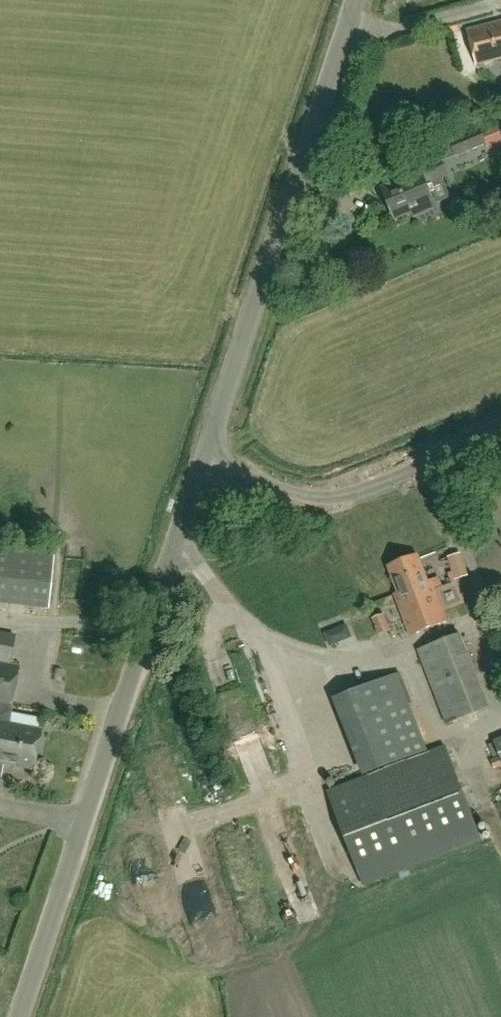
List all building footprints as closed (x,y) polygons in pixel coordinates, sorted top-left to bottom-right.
[(500,59),(500,22),(467,31),(476,66),(500,59)] [(489,150),(500,146),(500,120),(451,142),(457,156),(486,144),(489,150)] [(414,216),(436,206),(427,184),(447,175),(441,161),(406,176),(408,179),(383,190),(395,219),(412,212),(414,216)] [(54,548),(0,542),(0,604),(47,609),(54,548)] [(456,573),(470,569),(463,546),(449,550),(456,573)] [(428,582),(418,556),(388,567),(398,593),(395,595),(411,636),(448,622),(435,589),(443,585),(440,577),(428,582)] [(379,635),(390,631),(384,615),(373,619),(379,635)] [(446,722),(488,706),(459,632),(417,649),(446,722)] [(1,776),(3,764),(33,770),(41,730),(7,724),(19,666),(8,664),(11,648),(14,635),(0,633),(0,776),(1,776)] [(368,776),(428,753),(409,704),(412,703),(400,674),(337,697),(368,776)] [(244,754),(269,748),(265,736),(241,742),(244,754)] [(445,747),(429,753),(428,753),(328,792),(367,887),(483,840),(445,747)]
